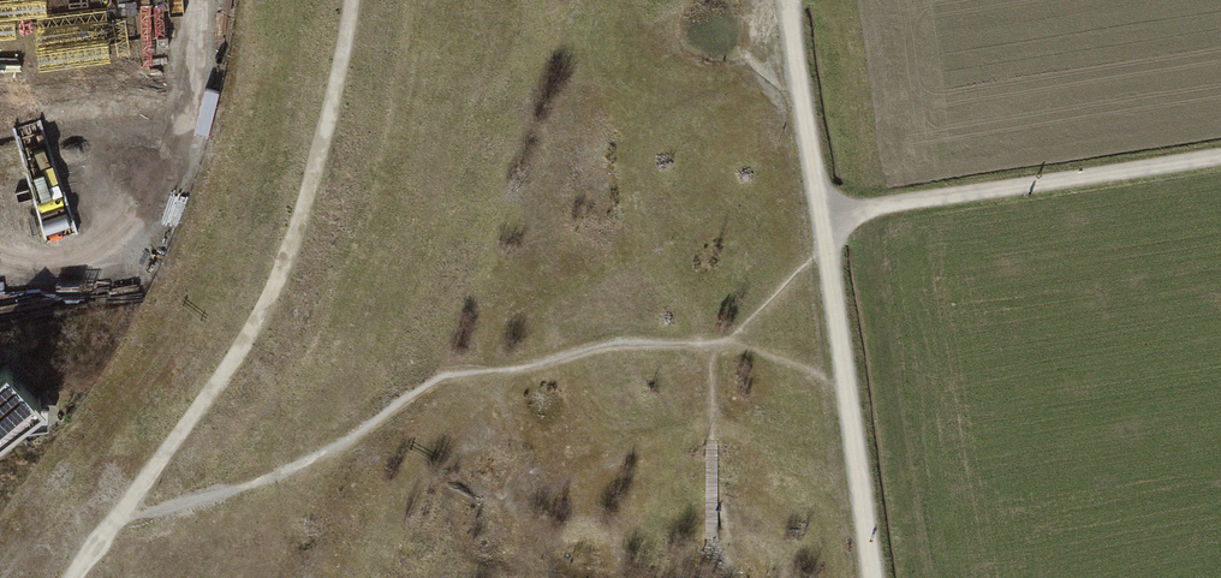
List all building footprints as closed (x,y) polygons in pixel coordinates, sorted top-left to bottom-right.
[(12,380),(0,384),(0,454),(45,418),(12,380)]
